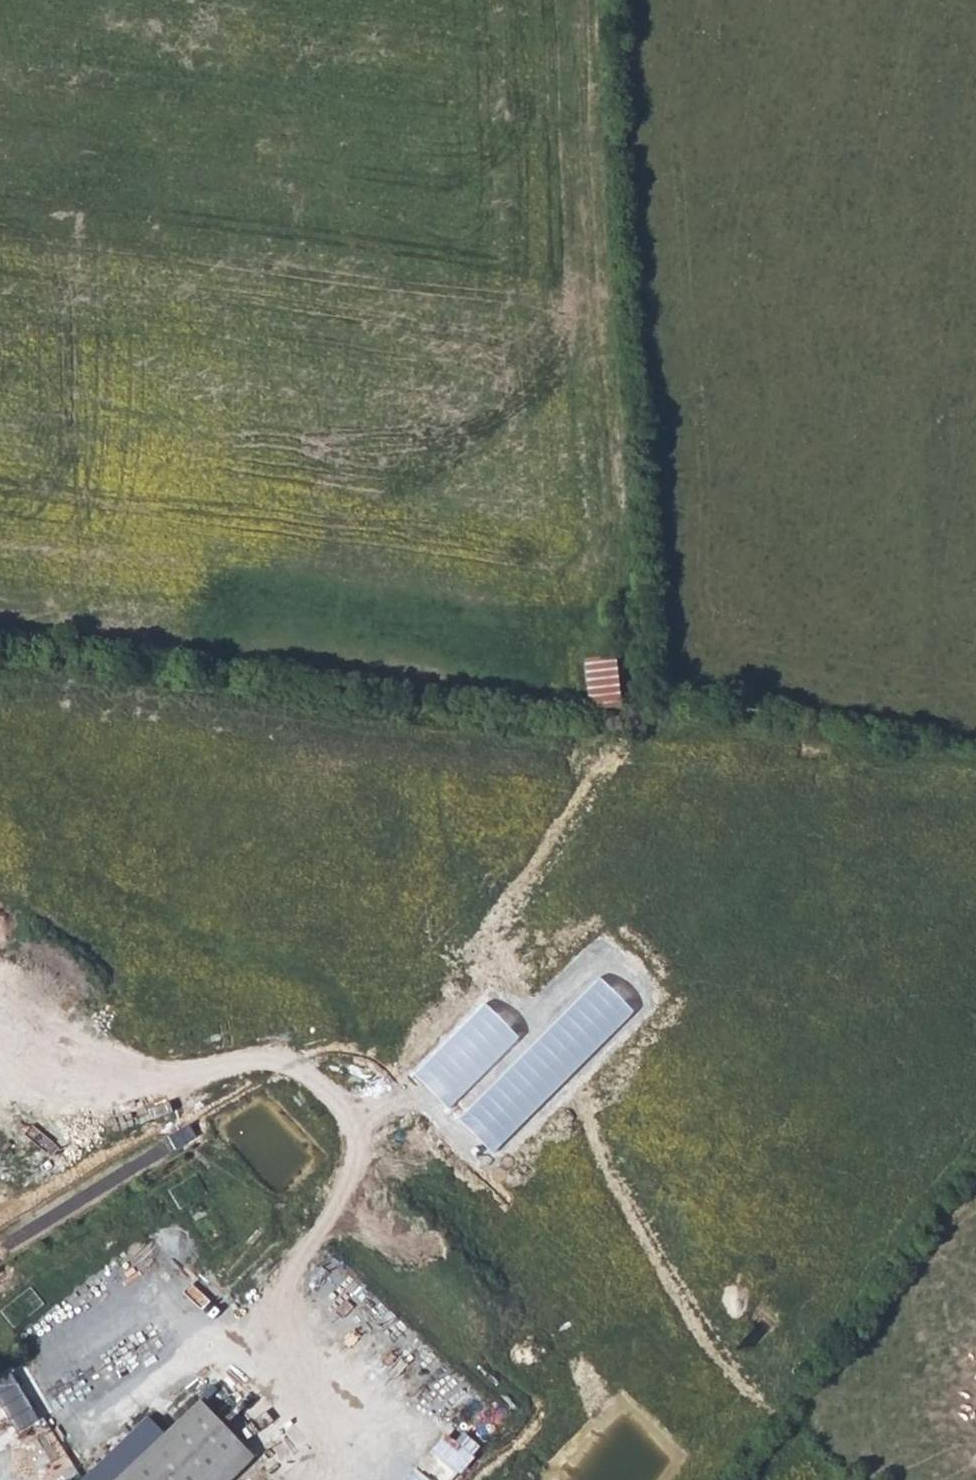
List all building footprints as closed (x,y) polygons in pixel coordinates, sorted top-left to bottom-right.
[(621,704),(614,656),(583,660),(590,709),(621,704)] [(7,1368),(0,1372),(0,1444),(38,1421),(7,1368)] [(253,1456),(200,1401),(164,1434),(148,1418),(82,1479),(228,1479),(253,1456)]
